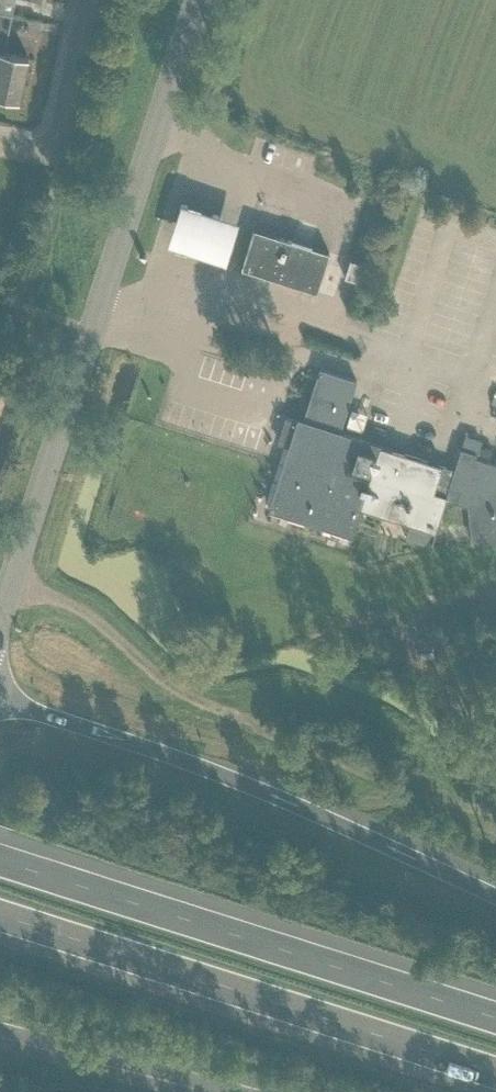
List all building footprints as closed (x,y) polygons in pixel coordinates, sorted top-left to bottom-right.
[(12,15),(16,0),(0,0),(0,12),(12,15)] [(12,15),(0,12),(0,97),(19,102),(28,58),(4,53),(12,15)] [(239,222),(180,205),(168,247),(227,264),(239,222)] [(317,292),(329,254),(254,230),(242,269),(317,292)] [(357,282),(363,264),(350,260),(345,278),(357,282)] [(280,445),(289,448),(269,510),(349,535),(357,509),(433,533),(429,547),(430,547),(445,497),(476,506),(481,538),(472,539),(472,540),(495,537),(495,538),(495,465),(476,459),(478,455),(462,450),(455,471),(340,435),(356,382),(320,370),(303,424),(288,419),(280,445)]
